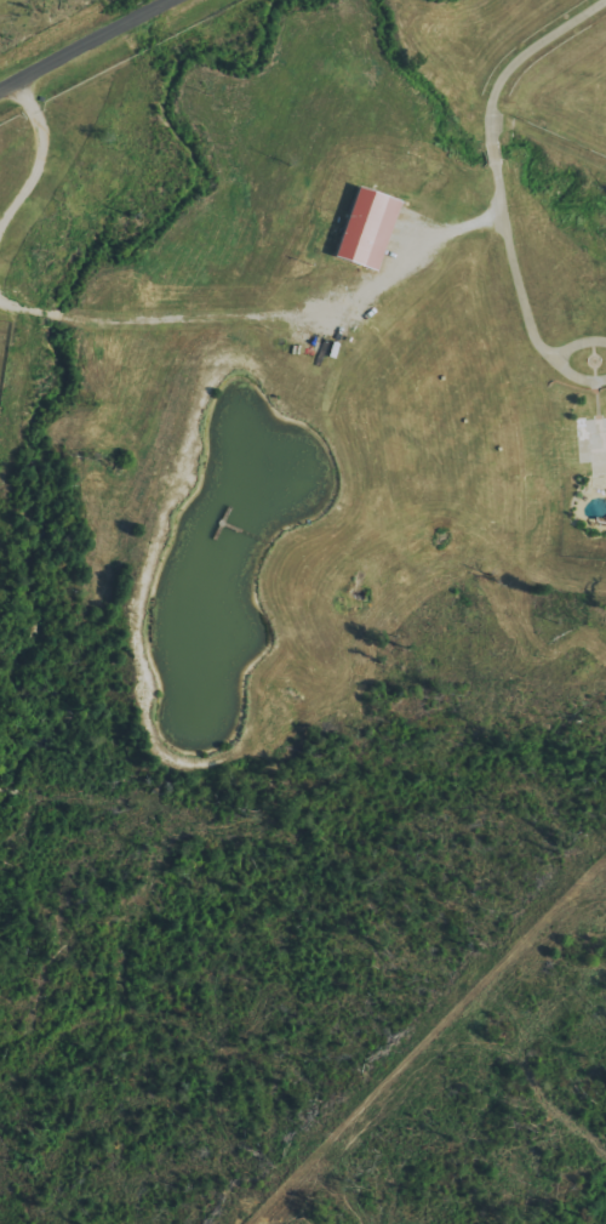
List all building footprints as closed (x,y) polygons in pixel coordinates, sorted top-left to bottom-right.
[(338,259),(381,271),(402,201),(359,188),(338,259)]
